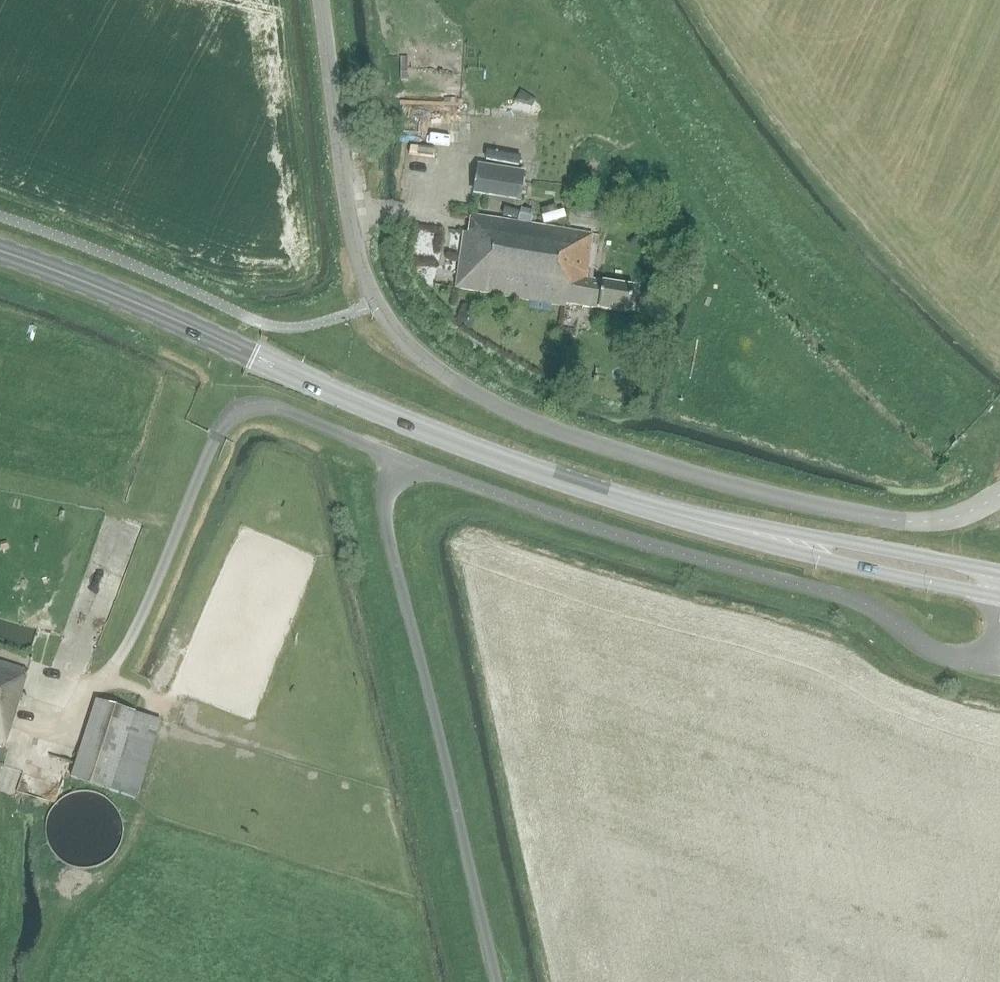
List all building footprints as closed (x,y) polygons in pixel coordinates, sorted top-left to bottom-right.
[(477,165),(472,195),(520,202),(524,172),(477,165)] [(576,217),(597,220),(600,207),(578,203),(576,217)] [(565,307),(565,303),(628,313),(632,287),(585,280),(592,236),(472,216),(469,233),(464,233),(455,288),(565,307)] [(463,325),(467,327),(472,325),(474,321),(472,316),(468,314),(463,315),(462,321),(463,325)] [(2,749),(3,749),(27,672),(0,663),(0,754),(2,749)] [(90,786),(109,792),(135,800),(160,721),(135,713),(126,710),(95,700),(69,779),(90,786)]
